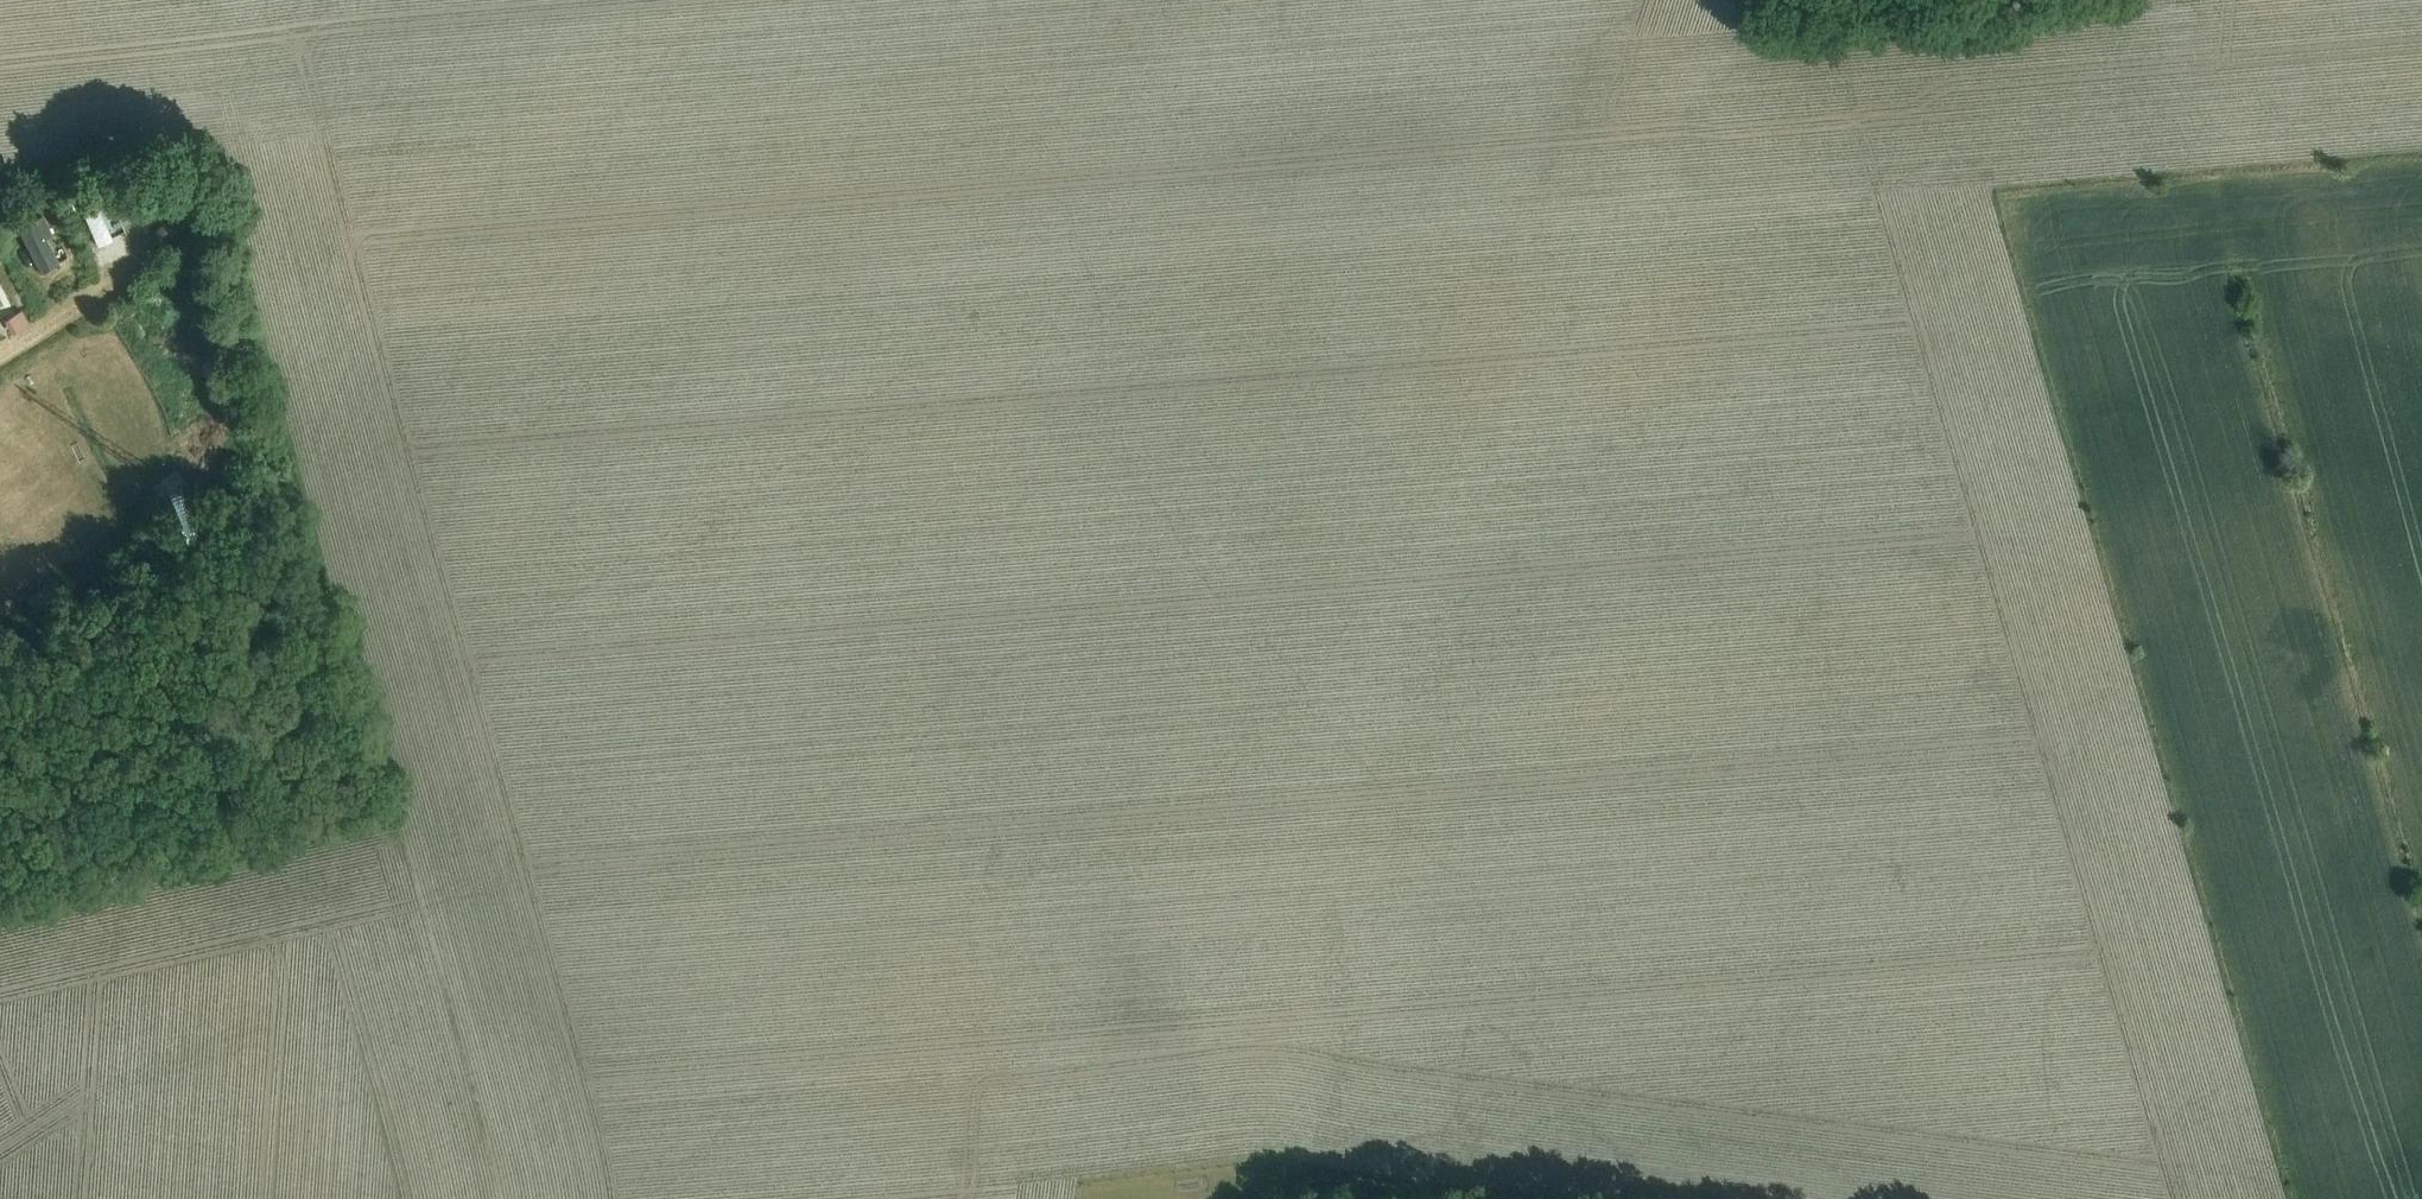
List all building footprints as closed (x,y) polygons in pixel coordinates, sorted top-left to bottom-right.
[(128,173),(116,178),(122,193),(135,189),(128,173)] [(96,195),(80,203),(101,248),(117,240),(96,195)] [(44,270),(67,258),(58,241),(55,242),(42,218),(22,229),(44,270)] [(0,228),(0,239),(3,238),(5,241),(12,237),(5,225),(0,228)] [(2,618),(16,609),(9,598),(0,603),(0,614),(2,618)]
